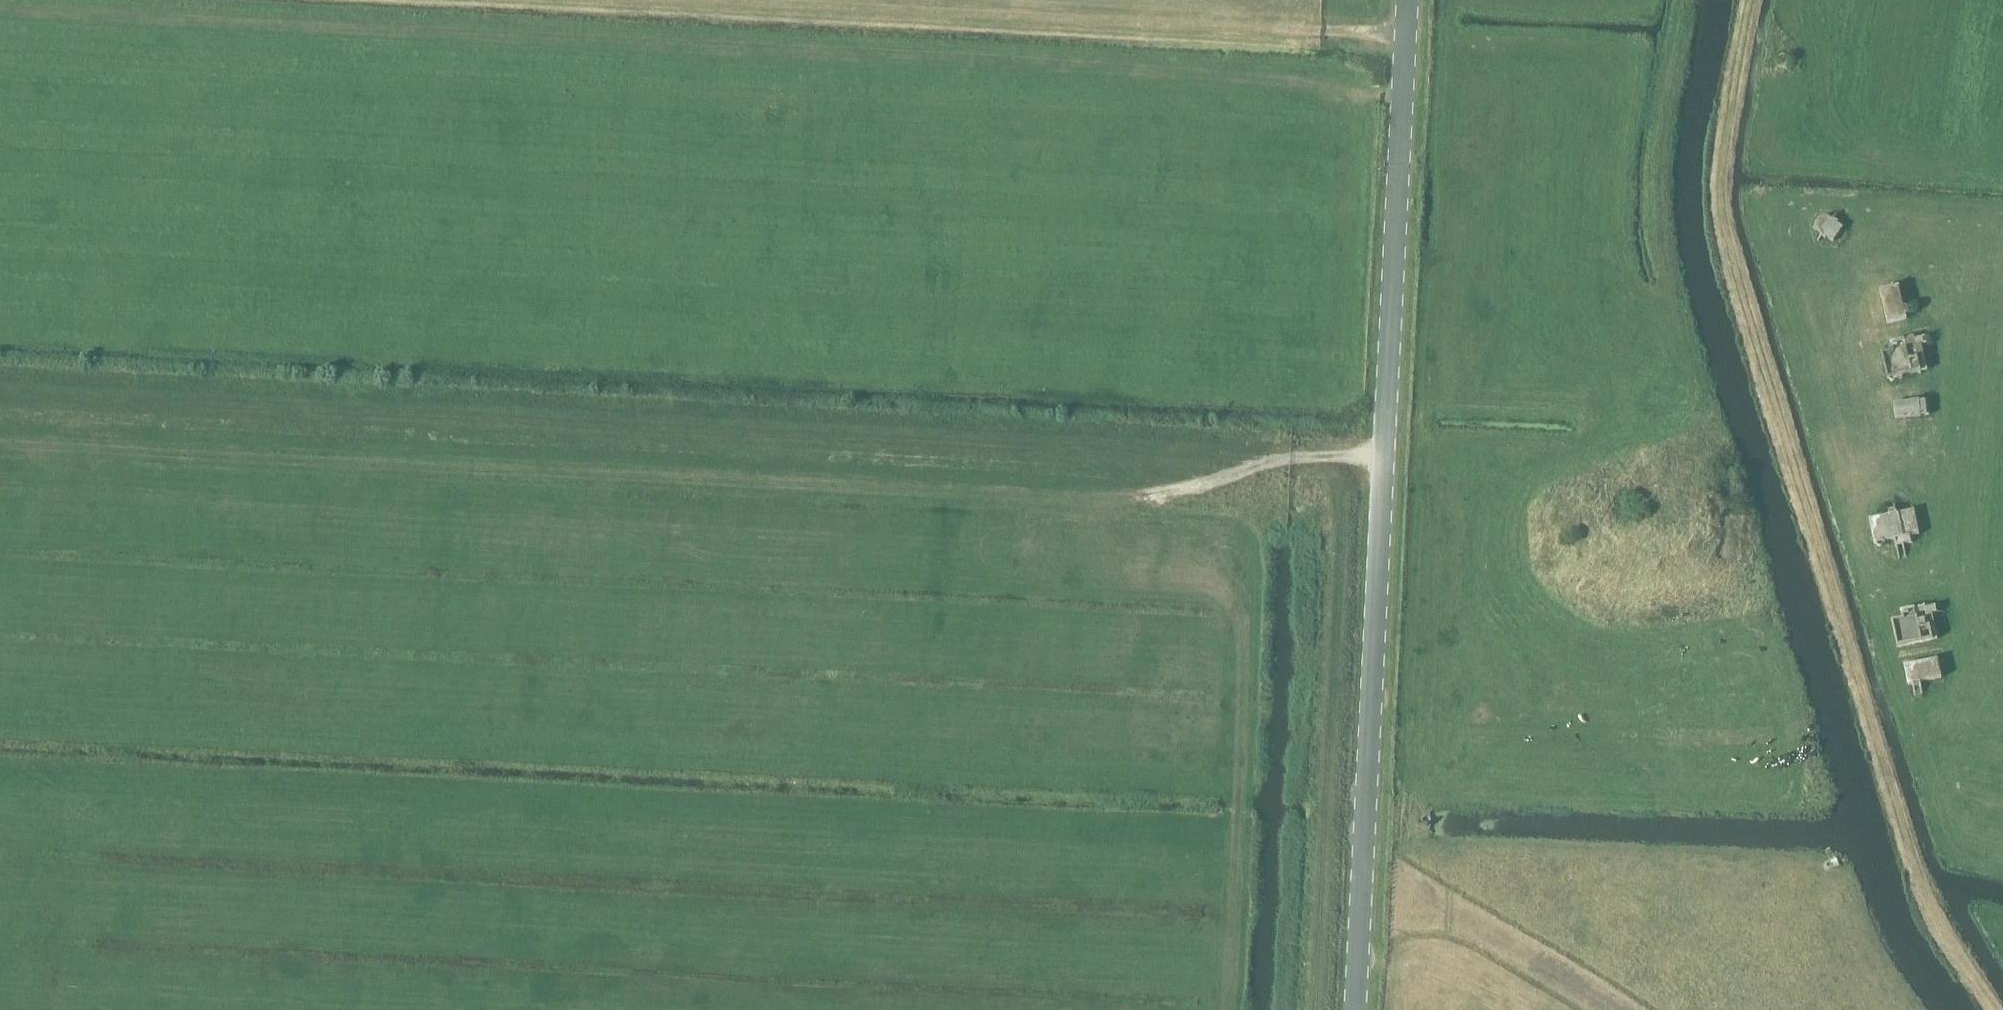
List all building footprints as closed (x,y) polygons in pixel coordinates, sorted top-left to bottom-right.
[(1786,63),(1786,58),(1784,56),(1781,55),(1778,57),(1777,69),(1785,70),(1785,68),(1797,69),(1798,65),(1786,63)] [(1811,225),(1813,226),(1812,228),(1812,230),(1813,234),(1815,236),(1818,238),(1814,244),(1815,244),(1819,239),(1823,242),(1824,241),(1830,245),(1840,230),(1835,226),(1836,224),(1832,221),(1836,216),(1835,215),(1831,220),(1828,219),(1826,218),(1823,218),(1820,218),(1817,220),(1815,218),(1811,225)] [(1880,326),(1900,322),(1899,318),(1912,316),(1912,314),(1903,316),(1902,311),(1911,309),(1911,308),(1898,310),(1894,288),(1887,289),(1887,288),(1885,288),(1885,290),(1874,292),(1880,326)] [(1877,377),(1880,377),(1880,378),(1881,379),(1882,380),(1884,380),(1885,380),(1886,379),(1887,378),(1887,377),(1889,377),(1888,375),(1898,373),(1899,375),(1900,374),(1900,373),(1909,371),(1909,373),(1911,372),(1911,371),(1913,370),(1909,349),(1922,347),(1922,344),(1911,346),(1910,342),(1921,340),(1920,338),(1900,342),(1900,339),(1880,343),(1881,349),(1879,349),(1880,351),(1872,352),(1877,377)] [(1887,407),(1890,421),(1919,416),(1917,402),(1887,407)] [(1899,556),(1897,548),(1890,515),(1887,503),(1885,503),(1887,513),(1882,514),(1881,509),(1879,510),(1881,516),(1862,520),(1861,522),(1866,545),(1868,546),(1868,547),(1869,548),(1870,549),(1871,550),(1872,550),(1874,549),(1875,548),(1875,547),(1877,546),(1876,545),(1887,542),(1890,557),(1892,557),(1891,549),(1895,548),(1897,556),(1899,556)] [(1890,515),(1897,548),(1907,545),(1905,539),(1913,538),(1907,511),(1890,515)] [(1562,537),(1561,540),(1562,543),(1565,545),(1576,541),(1574,533),(1562,537)] [(1937,608),(1921,611),(1920,609),(1895,614),(1897,621),(1883,624),(1888,650),(1926,642),(1922,619),(1938,616),(1938,614),(1929,616),(1928,611),(1937,609),(1937,608)] [(1914,685),(1937,681),(1934,662),(1898,668),(1901,686),(1905,686),(1907,698),(1909,698),(1907,688),(1912,687),(1914,697),(1915,697),(1914,685)] [(1825,864),(1824,867),(1825,870),(1828,872),(1839,868),(1837,860),(1825,864)]
